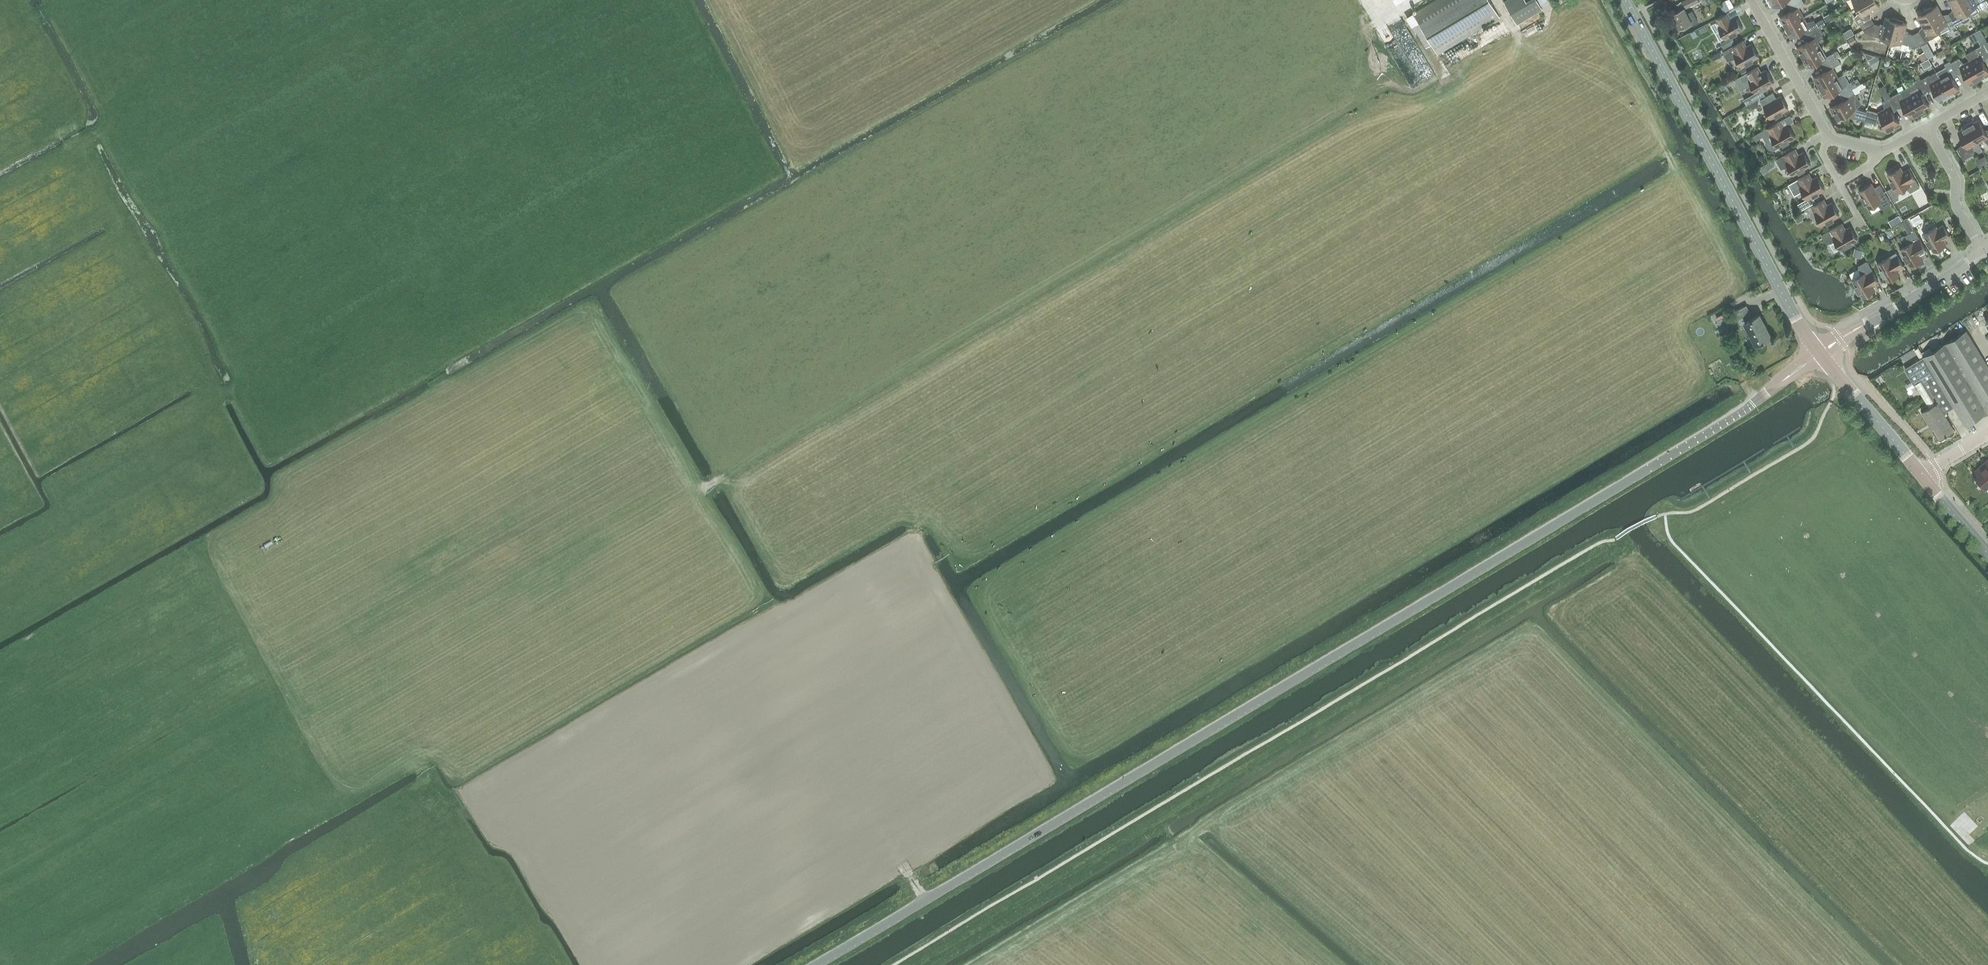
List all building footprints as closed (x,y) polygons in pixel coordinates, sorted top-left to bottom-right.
[(1414,13),(1437,53),(1499,17),(1489,0),(1436,0),(1414,13)] [(1509,1),(1505,3),(1516,22),(1542,8),(1538,0),(1511,0),(1509,1)] [(1674,13),(1681,27),(1691,22),(1692,25),(1699,22),(1693,10),(1687,13),(1685,8),(1699,1),(1699,0),(1685,0),(1676,5),(1679,10),(1674,13)] [(1804,17),(1799,8),(1805,4),(1803,0),(1799,0),(1791,5),(1794,10),(1780,18),(1783,23),(1784,22),(1787,27),(1804,17)] [(1872,18),(1869,13),(1880,6),(1878,1),(1879,1),(1878,0),(1868,0),(1857,6),(1860,11),(1856,15),(1857,18),(1855,19),(1859,24),(1860,23),(1861,24),(1872,18)] [(1968,11),(1961,0),(1949,0),(1955,11),(1950,14),(1956,25),(1962,21),(1963,22),(1964,22),(1965,22),(1968,20),(1969,19),(1969,18),(1969,17),(1971,16),(1968,11)] [(1971,16),(1986,8),(1984,4),(1987,2),(1987,0),(1961,0),(1968,11),(1971,16)] [(1956,25),(1950,14),(1944,17),(1938,5),(1933,8),(1933,7),(1927,9),(1938,28),(1941,33),(1950,28),(1951,30),(1957,27),(1956,25)] [(1938,28),(1927,9),(1927,8),(1926,9),(1927,9),(1922,13),(1923,14),(1918,16),(1925,28),(1920,31),(1926,42),(1934,37),(1941,33),(1938,28)] [(1728,12),(1717,19),(1718,21),(1711,25),(1720,41),(1725,37),(1726,39),(1744,29),(1738,19),(1736,21),(1734,17),(1731,18),(1728,12)] [(1830,12),(1823,16),(1827,22),(1833,18),(1830,12)] [(1808,35),(1821,28),(1818,22),(1816,23),(1814,20),(1807,22),(1804,17),(1787,27),(1790,32),(1788,33),(1791,37),(1805,29),(1808,35)] [(1891,40),(1897,18),(1891,18),(1891,19),(1886,18),(1884,26),(1875,24),(1872,18),(1861,24),(1864,30),(1865,33),(1891,40)] [(1926,42),(1920,31),(1914,34),(1905,32),(1907,24),(1902,22),(1903,21),(1898,19),(1898,18),(1897,18),(1891,40),(1917,47),(1926,42)] [(1486,30),(1497,24),(1494,20),(1484,27),(1486,30)] [(1804,57),(1821,47),(1819,42),(1824,37),(1822,34),(1824,33),(1821,28),(1808,35),(1811,40),(1797,48),(1800,53),(1801,52),(1804,57)] [(1747,46),(1744,40),(1723,52),(1728,61),(1737,58),(1742,66),(1759,57),(1754,47),(1752,48),(1750,45),(1747,46)] [(1987,56),(1981,46),(1966,54),(1970,60),(1980,78),(1985,75),(1986,76),(1987,75),(1987,69),(1982,59),(1987,56)] [(1825,65),(1836,58),(1833,53),(1827,57),(1821,47),(1804,57),(1807,62),(1805,63),(1808,68),(1822,59),(1825,65)] [(1930,47),(1917,54),(1921,60),(1933,53),(1930,47)] [(1821,87),(1839,77),(1833,68),(1841,63),(1838,58),(1836,58),(1825,65),(1828,70),(1814,78),(1817,83),(1818,82),(1821,87)] [(1980,78),(1970,60),(1964,64),(1964,63),(1960,58),(1952,63),(1951,63),(1958,74),(1963,70),(1971,85),(1976,82),(1975,81),(1980,78)] [(1951,63),(1952,63),(1951,61),(1945,64),(1946,66),(1937,72),(1940,77),(1950,95),(1955,92),(1956,93),(1960,91),(1952,76),(1958,74),(1951,63)] [(1914,64),(1917,72),(1924,69),(1921,62),(1914,64)] [(1762,72),(1759,66),(1735,80),(1741,90),(1746,87),(1745,86),(1752,84),(1757,93),(1774,83),(1769,73),(1767,74),(1765,71),(1762,72)] [(1950,95),(1940,77),(1937,72),(1931,75),(1930,74),(1921,79),(1922,80),(1921,80),(1928,91),(1933,88),(1941,102),(1946,99),(1945,98),(1950,95)] [(1842,95),(1853,89),(1855,88),(1852,82),(1850,83),(1849,80),(1841,82),(1839,77),(1821,87),(1824,92),(1822,93),(1825,98),(1839,89),(1842,95)] [(1922,80),(1921,79),(1921,78),(1915,81),(1916,83),(1906,88),(1910,94),(1920,112),(1925,109),(1926,110),(1930,108),(1922,94),(1928,91),(1921,80),(1922,80)] [(1920,112),(1910,94),(1906,88),(1891,97),(1898,108),(1903,105),(1911,119),(1916,116),(1915,115),(1920,112)] [(1853,89),(1842,95),(1845,100),(1831,108),(1834,113),(1835,112),(1839,118),(1848,113),(1850,116),(1865,120),(1867,111),(1856,108),(1861,103),(1858,97),(1853,89)] [(1777,98),(1773,92),(1761,100),(1771,119),(1789,109),(1784,99),(1781,101),(1779,97),(1777,98)] [(1892,111),(1898,108),(1891,97),(1883,101),(1885,108),(1879,112),(1868,109),(1867,111),(1865,120),(1877,124),(1883,120),(1889,130),(1895,126),(1896,127),(1900,125),(1892,111)] [(1979,143),(1984,140),(1987,144),(1987,131),(1986,132),(1979,120),(1974,122),(1973,122),(1968,124),(1979,143)] [(1783,127),(1780,121),(1761,132),(1766,141),(1765,143),(1769,150),(1771,151),(1796,137),(1790,128),(1788,129),(1786,125),(1783,127)] [(1979,143),(1968,124),(1968,123),(1967,123),(1967,124),(1963,128),(1958,131),(1966,144),(1957,149),(1964,160),(1975,153),(1973,146),(1979,143)] [(1799,155),(1796,149),(1776,160),(1781,169),(1789,166),(1794,175),(1811,165),(1806,156),(1804,157),(1802,153),(1799,155)] [(1759,169),(1763,174),(1773,166),(1769,161),(1759,169)] [(1897,169),(1888,174),(1898,192),(1906,187),(1911,192),(1920,187),(1909,168),(1904,172),(1902,169),(1898,171),(1897,169)] [(1813,179),(1810,173),(1789,185),(1795,195),(1803,191),(1808,199),(1825,190),(1820,180),(1818,181),(1816,177),(1813,179)] [(1868,185),(1859,191),(1869,208),(1877,204),(1882,209),(1891,203),(1881,185),(1875,188),(1873,185),(1870,188),(1868,185)] [(1980,194),(1983,202),(1987,200),(1987,196),(1986,191),(1980,194)] [(1828,205),(1825,199),(1812,206),(1822,225),(1840,216),(1835,206),(1833,207),(1831,204),(1828,205)] [(1919,213),(1909,216),(1912,224),(1922,221),(1919,213)] [(1899,215),(1889,219),(1891,225),(1902,220),(1899,215)] [(1822,235),(1827,244),(1829,243),(1834,251),(1840,248),(1841,250),(1858,240),(1853,230),(1851,231),(1849,228),(1846,229),(1843,223),(1822,235)] [(1937,226),(1924,234),(1934,251),(1943,246),(1942,244),(1946,242),(1944,239),(1950,236),(1944,225),(1938,228),(1937,226)] [(1909,244),(1901,249),(1911,266),(1924,259),(1921,254),(1927,251),(1915,230),(1906,235),(1909,244)] [(1850,254),(1856,260),(1864,254),(1858,247),(1850,254)] [(1878,264),(1888,281),(1897,276),(1896,274),(1899,272),(1898,269),(1904,266),(1897,253),(1878,264)] [(1853,280),(1863,297),(1872,292),(1871,290),(1875,287),(1873,285),(1879,282),(1867,261),(1858,266),(1861,275),(1853,280)] [(1752,318),(1749,314),(1751,313),(1747,305),(1732,313),(1736,321),(1744,317),(1746,320),(1744,321),(1757,345),(1772,337),(1760,313),(1752,318)] [(1973,316),(1967,317),(1970,325),(1975,323),(1973,316)] [(1924,357),(1953,406),(1964,424),(1987,410),(1987,367),(1966,330),(1923,356),(1924,357)] [(1943,412),(1953,406),(1924,357),(1904,368),(1907,373),(1913,384),(1920,380),(1935,403),(1921,411),(1929,423),(1931,422),(1939,437),(1953,429),(1943,412)] [(1983,463),(1985,465),(1975,474),(1972,473),(1985,488),(1987,485),(1987,458),(1983,463)]
